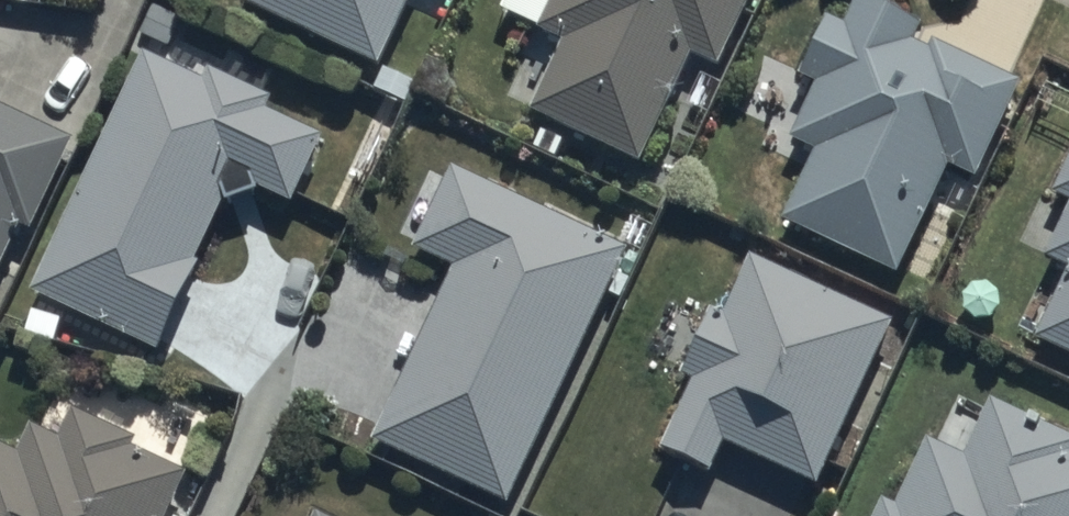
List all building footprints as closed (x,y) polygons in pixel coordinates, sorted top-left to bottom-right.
[(382,61),(414,0),(262,0),(382,61)] [(744,0),(546,0),(540,13),(563,21),(530,104),(634,156),(682,41),(719,60),(744,0)] [(891,0),(847,0),(786,133),(807,142),(779,204),(882,251),(927,153),(964,170),(1016,56),(891,0)] [(287,195),(319,128),(141,46),(29,282),(149,338),(229,168),(287,195)] [(58,126),(0,99),(0,248),(58,126)] [(369,431),(502,491),(623,234),(448,155),(409,239),(451,258),(369,431)] [(1027,329),(1068,347),(1068,200),(1047,249),(1060,255),(1027,329)] [(746,246),(656,441),(705,469),(722,434),(814,476),(890,312),(746,246)] [(196,461),(55,395),(28,453),(0,440),(0,515),(170,515),(196,461)] [(866,515),(1068,515),(1068,440),(982,401),(962,446),(925,429),(893,497),(878,490),(866,515)] [(317,504),(311,515),(340,515),(317,504)]
